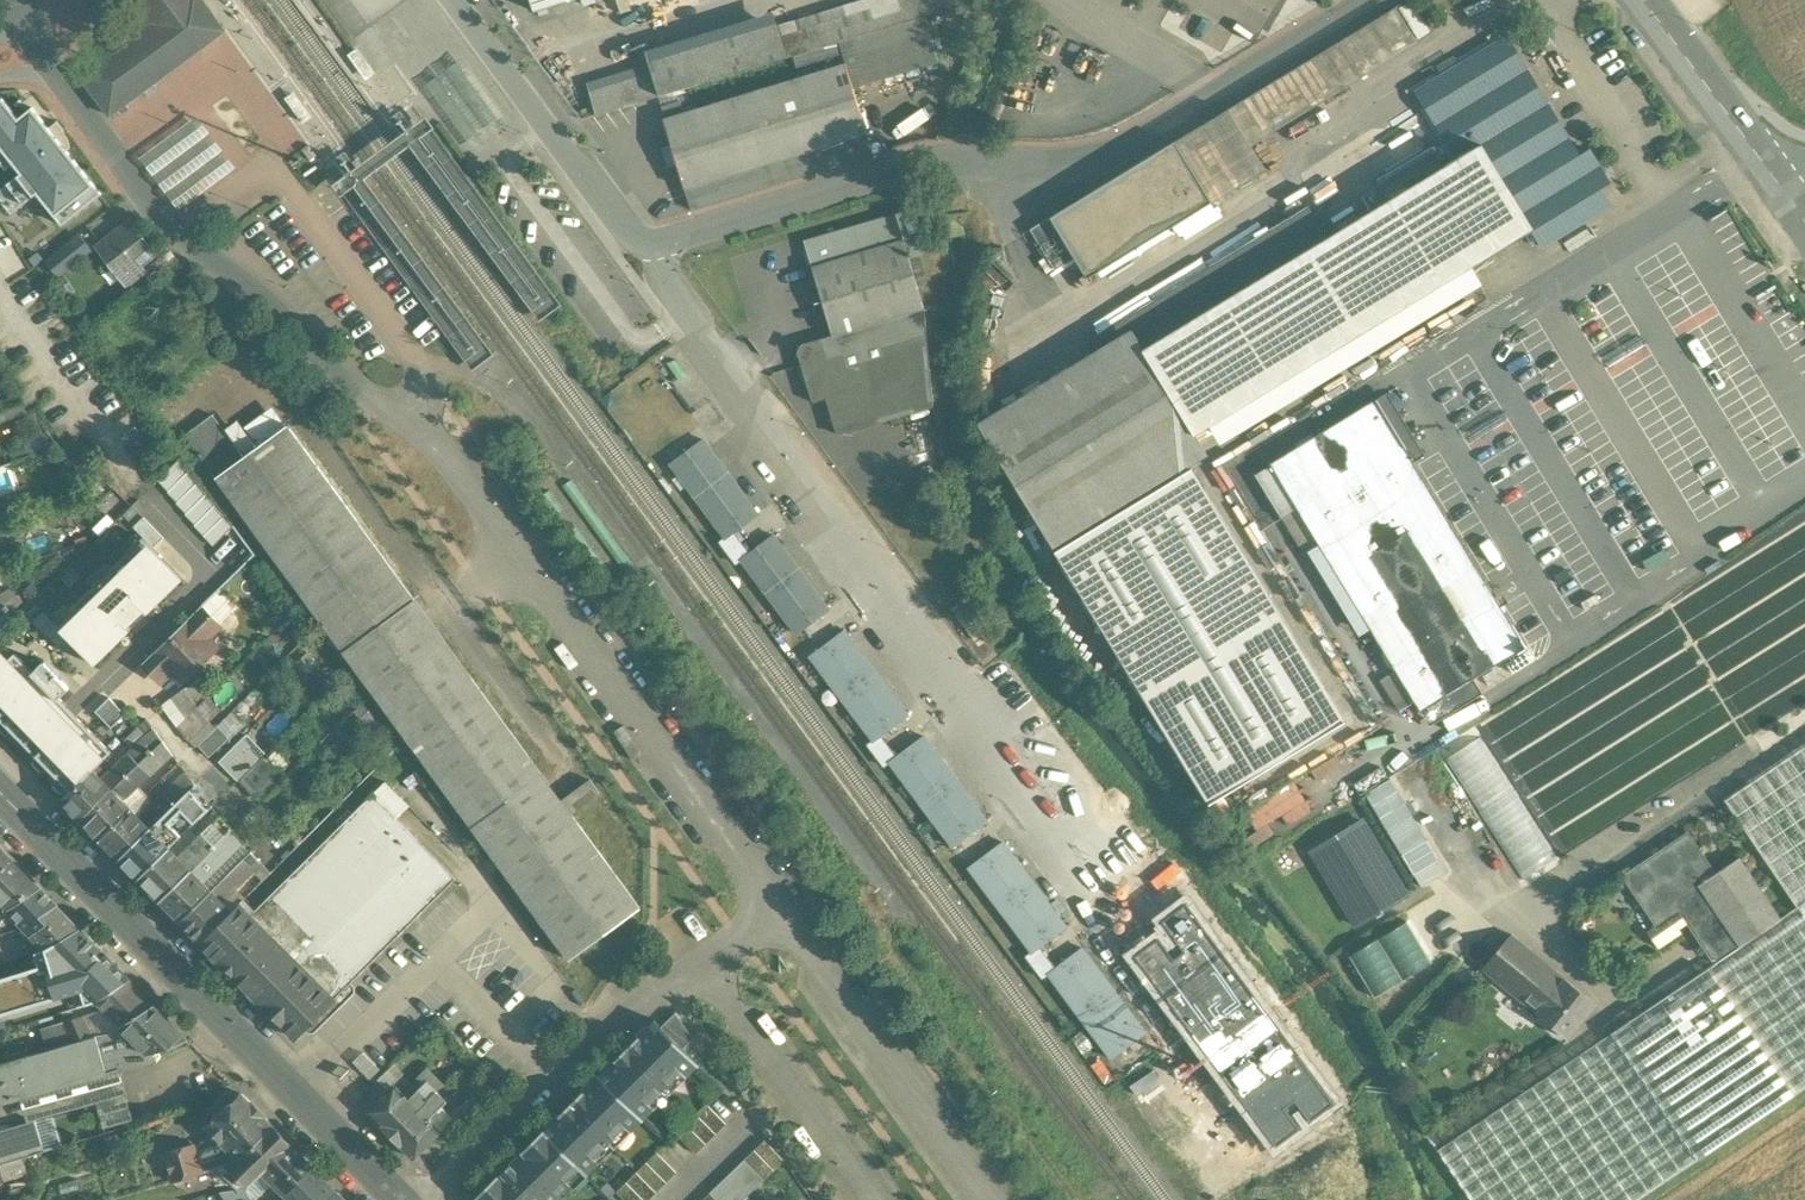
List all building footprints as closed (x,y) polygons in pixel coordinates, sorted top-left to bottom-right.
[(153,23),(81,76),(110,115),(225,31),(203,0),(136,0),(153,23)] [(537,12),(572,0),(533,0),(537,12)] [(776,26),(786,58),(855,37),(905,22),(927,15),(976,0),(861,0),(776,26)] [(1396,7),(1175,141),(1212,202),(1267,169),(1251,144),(1418,43),(1396,7)] [(927,15),(905,22),(916,57),(938,50),(927,15)] [(905,22),(855,37),(866,72),(916,57),(905,22)] [(776,26),(652,63),(662,95),(786,58),(776,26)] [(1465,156),(1146,350),(1197,434),(1537,228),(1548,246),(1609,209),(1599,193),(1609,187),(1587,151),(1577,157),(1505,38),(1423,88),(1465,156)] [(662,95),(652,63),(587,82),(597,115),(662,95)] [(668,119),(664,121),(685,189),(784,159),(867,133),(846,65),(687,113),(668,119)] [(22,173),(0,190),(0,191),(16,211),(38,193),(63,225),(102,194),(33,107),(19,118),(3,98),(0,100),(0,146),(22,173)] [(684,102),(665,108),(668,119),(687,113),(684,102)] [(867,133),(784,159),(790,179),(874,154),(867,133)] [(1136,165),(1050,217),(1032,228),(1056,269),(1075,258),(1088,278),(1212,202),(1175,141),(1136,165)] [(784,159),(685,189),(692,210),(790,179),(784,159)] [(835,261),(815,268),(836,337),(926,310),(911,259),(926,255),(921,236),(930,234),(922,206),(827,235),(835,261)] [(130,222),(98,247),(122,278),(154,253),(130,222)] [(827,235),(807,241),(815,268),(835,261),(827,235)] [(43,261),(54,276),(88,251),(77,237),(43,261)] [(836,337),(798,348),(815,404),(828,400),(839,436),(934,407),(926,310),(836,337)] [(1146,350),(1128,320),(974,413),(1050,540),(1186,458),(1205,446),(1197,434),(1146,350)] [(0,386),(0,392),(2,398),(0,399),(0,419),(1,421),(28,413),(22,395),(0,386)] [(1473,679),(1527,646),(1377,400),(1273,463),(1424,709),(1473,679)] [(244,457),(213,414),(185,435),(216,477),(244,457)] [(283,421),(276,420),(256,434),(255,441),(259,446),(244,457),(216,477),(345,653),(416,601),(288,425),(287,426),(283,421)] [(705,440),(671,465),(724,538),(759,513),(705,440)] [(1346,721),(1186,458),(1050,540),(1210,803),(1346,721)] [(174,459),(154,475),(200,533),(211,524),(217,532),(225,525),(209,504),(210,504),(174,459)] [(19,488),(9,460),(0,463),(0,494),(19,488)] [(1716,565),(1715,592),(1736,593),(1733,653),(1717,629),(1710,634),(1700,599),(1655,629),(1659,644),(1664,641),(1680,699),(1668,698),(1665,700),(1652,681),(1653,659),(1590,656),(1481,731),(1552,834),(1741,706),(1737,694),(1728,701),(1730,667),(1801,670),(1801,669),(1804,669),(1804,504),(1716,565)] [(776,535),(742,561),(796,633),(830,608),(776,535)] [(143,541),(131,553),(129,552),(111,569),(113,570),(96,587),(94,586),(70,609),(73,613),(61,625),(57,622),(55,624),(77,646),(95,665),(184,578),(145,539),(145,538),(144,537),(143,538),(143,539),(142,538),(142,539),(143,541)] [(217,592),(162,646),(161,646),(143,664),(160,681),(170,671),(181,682),(218,647),(209,637),(220,626),(219,625),(232,611),(232,607),(227,602),(228,598),(225,595),(221,595),(217,592)] [(416,601),(345,653),(470,824),(474,821),(476,823),(543,774),(416,601)] [(19,616),(7,603),(4,606),(0,610),(0,635),(19,616)] [(909,714),(847,631),(811,658),(873,740),(909,714)] [(9,659),(4,664),(0,661),(0,700),(79,782),(105,757),(9,659)] [(200,678),(162,705),(178,726),(211,692),(200,678)] [(1473,679),(1424,709),(1421,711),(1430,725),(1482,693),(1473,679)] [(196,708),(178,726),(190,743),(209,724),(196,708)] [(146,718),(125,739),(131,745),(152,725),(146,718)] [(219,727),(199,745),(209,757),(230,739),(219,727)] [(155,729),(130,752),(140,762),(147,755),(151,752),(156,747),(163,741),(155,729)] [(211,761),(230,780),(261,750),(242,731),(211,761)] [(1523,880),(1558,858),(1480,736),(1446,759),(1523,880)] [(988,819),(926,737),(890,764),(952,846),(988,819)] [(169,747),(163,741),(156,747),(161,752),(169,747)] [(1725,800),(1797,907),(1780,918),(1781,919),(1715,963),(1708,968),(1794,1095),(1804,1088),(1804,746),(1725,800)] [(130,752),(102,779),(112,789),(113,789),(130,773),(140,763),(140,762),(130,752)] [(159,760),(151,752),(147,755),(155,764),(159,760)] [(155,764),(147,755),(140,763),(151,774),(158,767),(155,764)] [(262,758),(238,783),(254,799),(278,775),(262,758)] [(151,774),(140,763),(130,773),(141,784),(151,774)] [(94,770),(62,802),(80,820),(112,789),(102,779),(94,770)] [(187,772),(171,788),(170,787),(165,792),(176,803),(196,784),(187,772)] [(130,773),(113,789),(124,801),(141,784),(130,773)] [(590,779),(562,800),(543,774),(476,823),(474,821),(470,824),(491,852),(481,859),(491,872),(501,865),(570,960),(640,908),(571,813),(600,792),(590,779)] [(1284,821),(1306,810),(1292,781),(1240,806),(1250,828),(1281,813),(1284,821)] [(196,784),(176,803),(187,815),(205,797),(196,784)] [(112,789),(80,820),(99,840),(132,808),(124,801),(113,789),(112,789)] [(165,792),(140,817),(151,828),(176,803),(165,792)] [(373,794),(255,910),(244,899),(240,903),(240,904),(287,951),(334,999),(456,878),(373,794)] [(187,815),(176,803),(151,828),(170,847),(171,848),(194,825),(186,817),(187,815)] [(132,808),(99,840),(119,860),(151,828),(140,817),(132,808)] [(219,817),(203,833),(216,845),(232,829),(219,817)] [(322,821),(274,866),(281,874),(329,828),(322,821)] [(1407,894),(1363,821),(1312,852),(1356,925),(1407,894)] [(151,828),(119,860),(138,879),(170,847),(151,828)] [(232,829),(216,845),(216,846),(228,858),(244,842),(232,829)] [(1688,832),(1623,876),(1657,926),(1680,911),(1688,923),(1753,878),(1739,857),(1715,873),(1688,832)] [(203,833),(180,857),(192,870),(216,846),(216,845),(203,833)] [(204,882),(212,890),(228,873),(251,850),(244,842),(228,858),(204,882)] [(1067,925),(1006,843),(970,869),(1031,952),(1067,925)] [(8,855),(0,846),(0,862),(8,855)] [(216,846),(192,870),(204,882),(228,858),(216,846)] [(170,847),(138,879),(160,902),(192,870),(180,857),(171,848),(170,847)] [(251,850),(228,873),(239,885),(261,863),(251,850)] [(8,855),(0,862),(0,900),(3,903),(8,909),(41,888),(8,855)] [(192,870),(160,902),(181,922),(213,890),(212,890),(204,882),(192,870)] [(228,873),(212,890),(213,890),(223,901),(239,885),(228,873)] [(1753,878),(1688,923),(1715,963),(1781,919),(1780,918),(1753,878)] [(41,888),(8,909),(25,926),(33,933),(46,924),(41,915),(57,905),(41,888)] [(213,890),(181,922),(201,942),(232,911),(223,901),(213,890)] [(1342,1104),(1186,895),(1146,924),(1153,933),(1123,956),(1272,1156),(1342,1104)] [(248,990),(287,951),(240,904),(240,903),(232,911),(201,942),(248,990)] [(57,905),(41,915),(46,924),(33,933),(45,949),(81,929),(57,905)] [(8,909),(0,913),(0,925),(5,931),(19,927),(25,926),(8,909)] [(1657,926),(1649,931),(1658,943),(1688,923),(1680,911),(1657,926)] [(14,958),(45,949),(33,933),(25,926),(19,927),(29,940),(10,947),(14,958)] [(10,947),(29,940),(19,927),(5,931),(10,947)] [(106,954),(81,929),(45,949),(71,976),(106,954)] [(0,933),(0,962),(14,958),(10,947),(5,931),(0,933)] [(1594,1004),(1511,936),(1484,968),(1568,1037),(1594,1004)] [(1146,1031),(1085,948),(1048,975),(1110,1058),(1146,1031)] [(287,951),(248,990),(295,1038),(334,999),(287,951)] [(106,954),(71,976),(81,986),(96,1001),(130,980),(106,954)] [(0,962),(0,981),(5,996),(25,990),(18,971),(14,958),(0,962)] [(30,988),(33,987),(31,980),(36,978),(37,976),(51,971),(54,981),(58,979),(53,964),(18,971),(25,990),(30,988)] [(1416,964),(1381,997),(1401,1019),(1436,985),(1416,964)] [(1708,968),(1613,1032),(1698,1159),(1794,1095),(1708,968)] [(37,976),(36,978),(31,980),(33,987),(54,981),(51,971),(37,976)] [(81,986),(71,976),(58,979),(62,992),(81,986)] [(62,992),(58,979),(54,981),(33,987),(30,988),(33,1002),(62,994),(62,992)] [(130,980),(96,1001),(121,1027),(123,1029),(157,1007),(130,980)] [(157,1007),(123,1029),(147,1054),(149,1053),(168,1048),(188,1039),(157,1007)] [(675,1013),(662,1026),(684,1048),(694,1038),(675,1013)] [(72,1044),(93,1037),(84,1015),(62,1022),(63,1022),(72,1044)] [(661,1028),(646,1043),(639,1036),(627,1048),(671,1093),(672,1092),(666,1086),(681,1072),(686,1076),(697,1065),(698,1066),(700,1065),(684,1048),(662,1026),(655,1019),(653,1021),(661,1028)] [(63,1022),(40,1029),(42,1035),(0,1047),(0,1064),(72,1044),(63,1022)] [(121,1027),(115,1032),(96,1035),(96,1037),(107,1072),(120,1068),(150,1059),(149,1053),(147,1054),(123,1029),(121,1027)] [(1438,1149),(1472,1199),(1638,1199),(1698,1159),(1613,1032),(1438,1149)] [(107,1072),(96,1037),(93,1037),(72,1044),(0,1064),(0,1102),(22,1096),(34,1092),(38,1106),(95,1090),(92,1076),(107,1072)] [(448,1058),(434,1045),(418,1061),(431,1075),(448,1058)] [(671,1093),(627,1048),(615,1060),(621,1067),(607,1081),(599,1074),(599,1075),(643,1120),(644,1119),(643,1119),(655,1107),(650,1102),(665,1087),(671,1093)] [(431,1075),(409,1097),(420,1108),(438,1090),(459,1070),(448,1058),(431,1075)] [(95,1090),(38,1106),(34,1092),(22,1096),(29,1122),(98,1103),(105,1128),(133,1120),(120,1068),(107,1072),(92,1076),(95,1090)] [(605,1083),(590,1097),(584,1090),(571,1103),(616,1147),(611,1141),(625,1126),(630,1131),(642,1120),(643,1121),(643,1120),(599,1075),(598,1076),(605,1083)] [(397,1085),(369,1113),(391,1136),(420,1108),(409,1097),(397,1085)] [(438,1090),(420,1108),(429,1117),(447,1100),(438,1090)] [(241,1093),(207,1126),(207,1127),(211,1132),(196,1147),(195,1143),(164,1152),(172,1181),(207,1171),(207,1172),(226,1163),(244,1154),(273,1125),(241,1093)] [(481,1108),(470,1097),(451,1116),(462,1127),(481,1108)] [(616,1147),(571,1103),(559,1115),(566,1122),(551,1136),(544,1129),(544,1130),(588,1175),(589,1174),(588,1173),(599,1162),(594,1156),(609,1142),(615,1148),(616,1147)] [(706,1103),(676,1133),(696,1153),(726,1124),(706,1103)] [(391,1136),(413,1158),(441,1130),(429,1117),(420,1108),(391,1136)] [(0,1132),(0,1165),(45,1151),(42,1142),(36,1122),(0,1132)] [(292,1144),(273,1125),(244,1154),(226,1163),(249,1186),(263,1173),(292,1144)] [(498,1175),(479,1193),(481,1195),(487,1199),(521,1199),(532,1189),(543,1199),(554,1199),(571,1183),(568,1180),(579,1168),(587,1176),(588,1175),(544,1130),(522,1151),(522,1152),(498,1175)] [(56,1137),(42,1142),(45,1151),(58,1147),(56,1137)] [(765,1140),(745,1159),(764,1180),(785,1160),(765,1140)] [(314,1167),(292,1144),(263,1173),(285,1196),(314,1167)] [(617,1192),(625,1199),(649,1199),(677,1172),(657,1152),(617,1192)] [(745,1159),(710,1192),(718,1199),(743,1199),(764,1180),(745,1159)] [(314,1167),(285,1196),(290,1199),(322,1199),(335,1188),(314,1167)] [(221,1192),(226,1199),(253,1199),(245,1188),(221,1192)] [(335,1188),(322,1199),(347,1199),(335,1188)]
